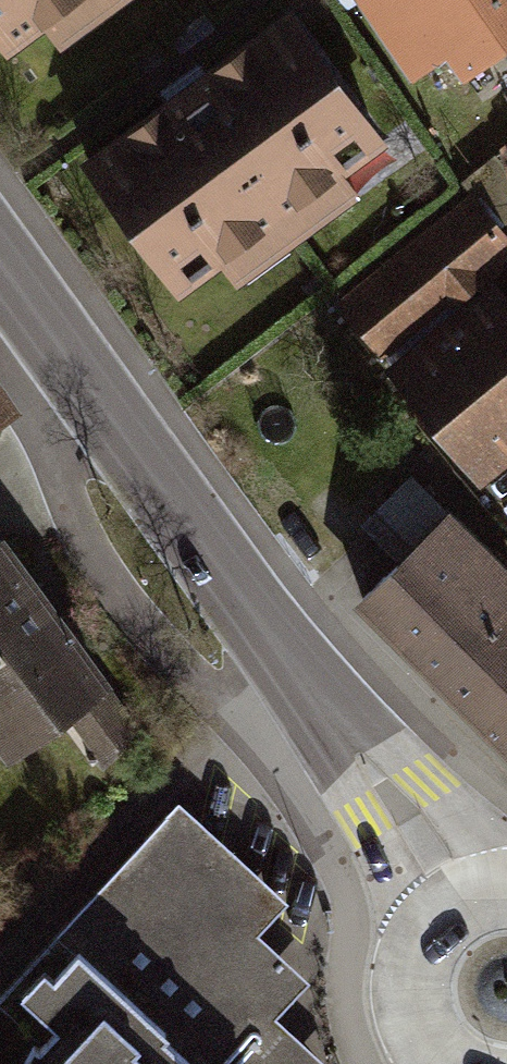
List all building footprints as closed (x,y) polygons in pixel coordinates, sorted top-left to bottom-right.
[(13,63),(112,0),(0,0),(0,43),(13,63)] [(414,75),(446,53),(468,86),(506,61),(506,0),(365,0),(414,75)] [(297,35),(100,170),(188,299),(385,164),(297,35)] [(377,371),(479,490),(506,466),(506,296),(490,275),(506,261),(506,236),(467,190),(337,301),(388,361),(377,371)] [(0,385),(0,429),(21,414),(0,385)] [(361,599),(506,746),(506,623),(498,613),(506,604),(506,576),(411,480),(366,524),(401,559),(361,599)] [(0,543),(0,741),(15,763),(61,730),(92,772),(143,736),(113,693),(122,687),(13,534),(0,543)] [(0,999),(0,1063),(321,1063),(275,1021),(309,984),(256,935),(286,902),(181,805),(0,999)]
